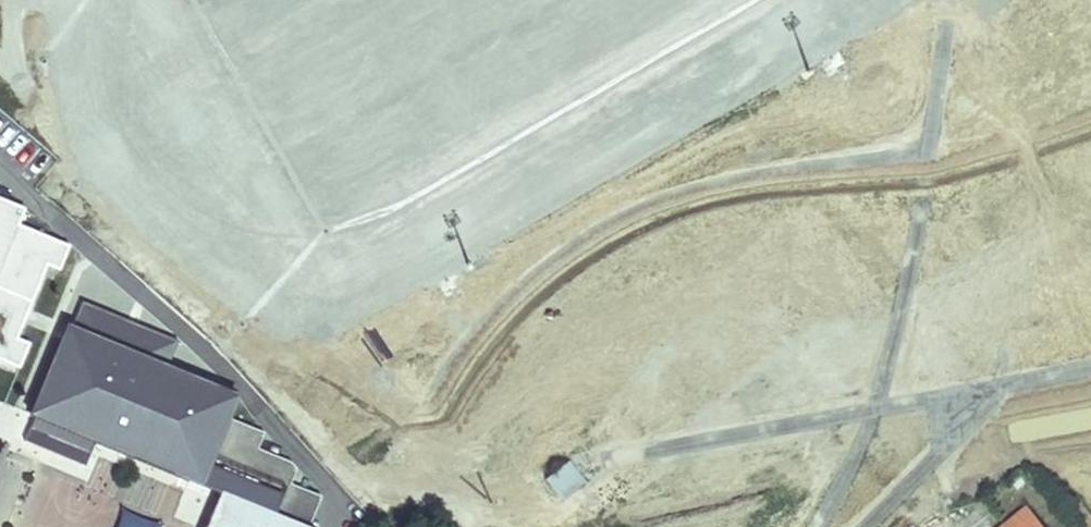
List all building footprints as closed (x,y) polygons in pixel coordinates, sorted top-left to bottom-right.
[(20,369),(30,346),(17,341),(48,264),(61,270),(70,248),(19,226),(25,211),(0,200),(0,360),(20,369)] [(675,415),(653,387),(565,456),(587,484),(675,415)] [(1030,509),(1007,526),(1044,526),(1030,509)] [(122,512),(115,526),(159,526),(122,512)]
